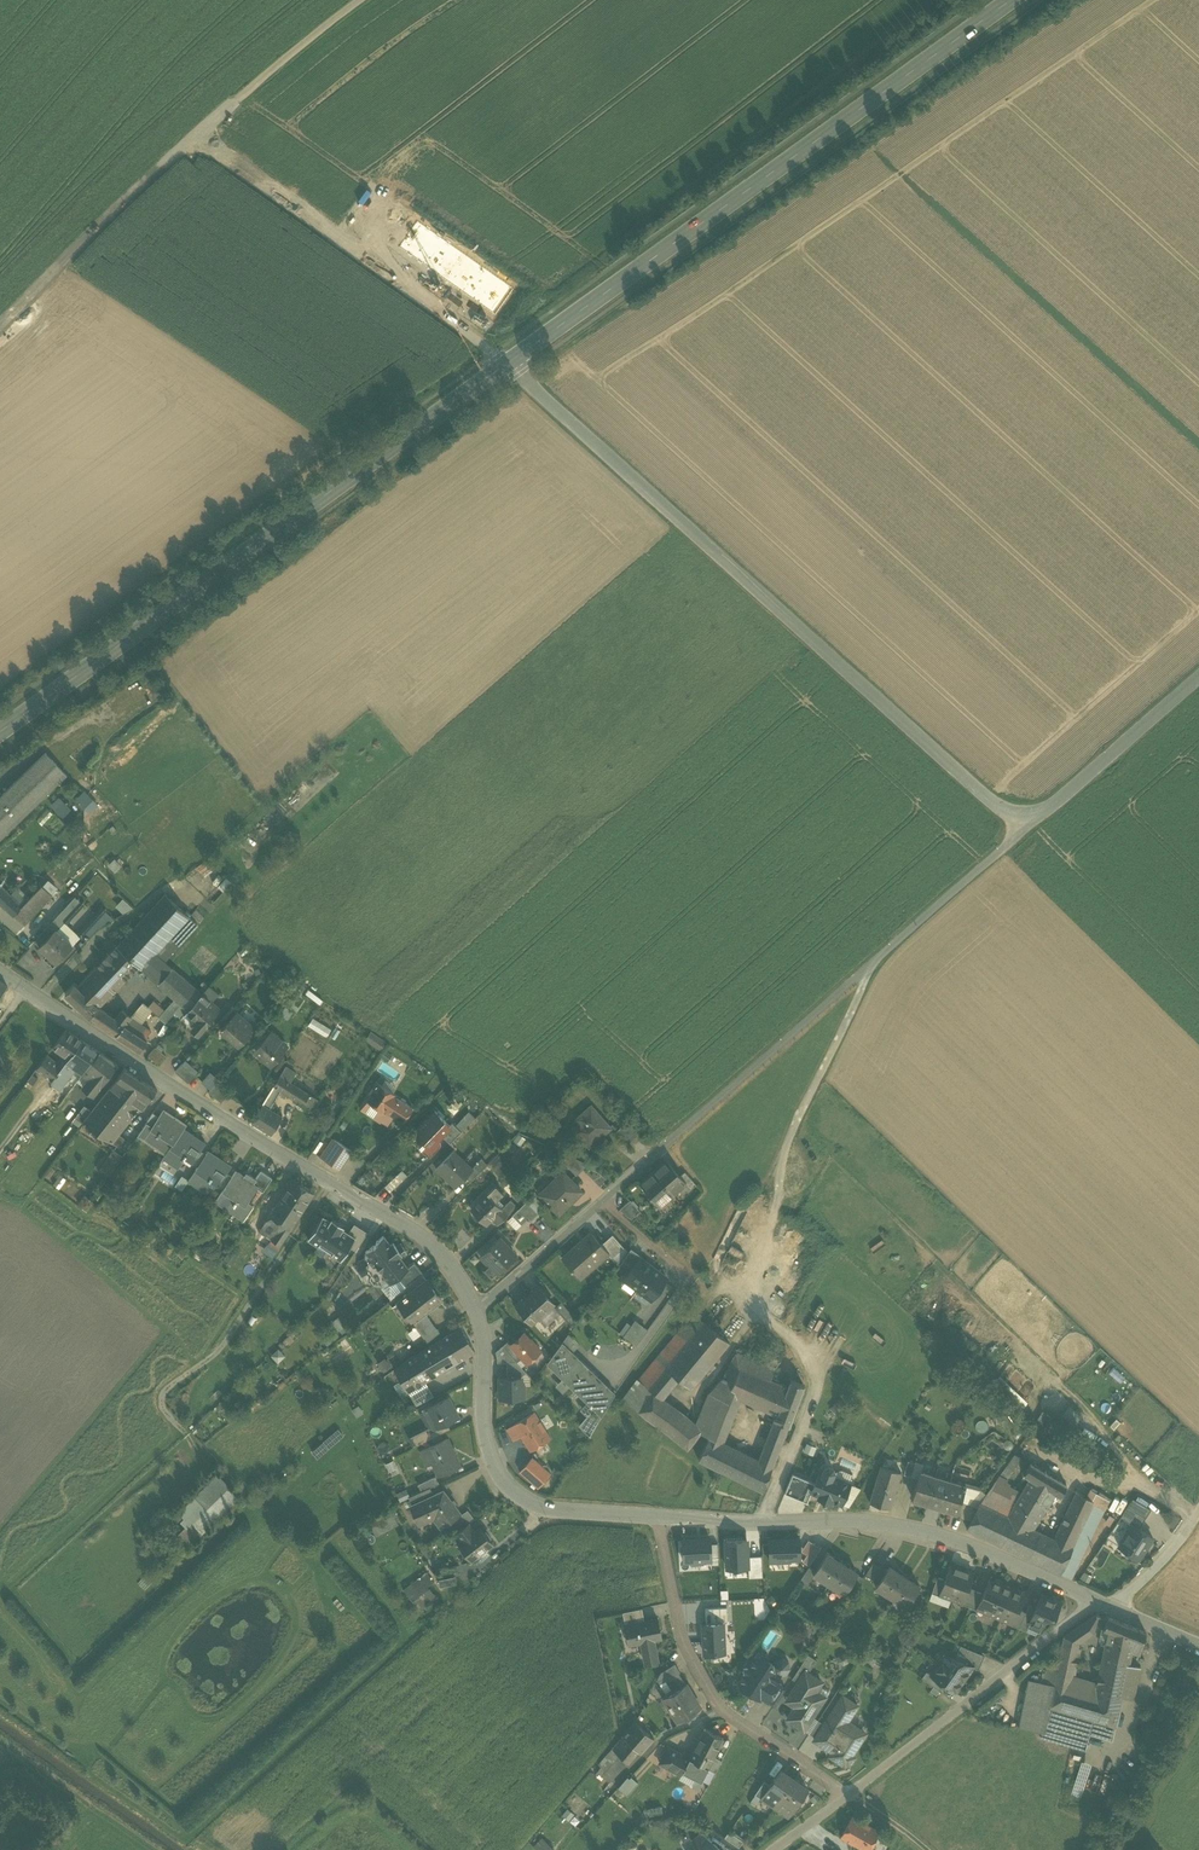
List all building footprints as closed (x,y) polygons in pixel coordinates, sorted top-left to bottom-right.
[(65,775),(45,753),(0,797),(0,839),(65,775)] [(83,791),(75,800),(89,812),(97,803),(83,791)] [(49,805),(61,816),(69,808),(58,796),(49,805)] [(13,916),(14,916),(23,906),(22,905),(0,884),(0,905),(13,916)] [(40,885),(22,905),(23,906),(14,916),(22,924),(50,894),(40,885)] [(115,946),(138,967),(175,999),(188,1010),(202,994),(165,961),(199,924),(165,895),(115,946)] [(55,930),(63,922),(80,903),(73,896),(33,941),(38,946),(54,929),(55,930)] [(115,905),(124,913),(130,905),(121,898),(115,905)] [(96,916),(81,933),(87,939),(97,928),(105,924),(96,916)] [(55,930),(72,945),(79,938),(79,937),(63,922),(55,930)] [(38,946),(56,963),(72,945),(55,930),(54,929),(38,946)] [(89,975),(111,994),(138,967),(115,946),(89,975)] [(78,987),(99,1006),(111,994),(89,975),(78,987)] [(74,984),(66,994),(90,1015),(99,1006),(78,987),(74,984)] [(202,994),(211,1002),(218,994),(208,986),(202,994)] [(211,1002),(202,994),(188,1010),(180,1019),(190,1028),(192,1028),(198,1033),(203,1027),(204,1028),(220,1010),(211,1002)] [(188,1010),(175,999),(164,1012),(160,1016),(166,1022),(170,1017),(177,1022),(180,1019),(188,1010)] [(124,1026),(140,1036),(145,1027),(142,1025),(153,1011),(150,1009),(143,1003),(131,1017),(124,1026)] [(153,1011),(160,1016),(164,1012),(155,1004),(150,1009),(153,1011)] [(90,1015),(116,1035),(124,1026),(131,1017),(122,1010),(114,1017),(99,1006),(90,1015)] [(244,1009),(238,1017),(249,1027),(256,1020),(244,1009)] [(235,1014),(220,1031),(238,1046),(252,1030),(249,1027),(238,1017),(235,1014)] [(325,1036),(330,1028),(312,1016),(307,1024),(325,1036)] [(116,1035),(140,1050),(146,1040),(140,1036),(124,1026),(116,1035)] [(82,1041),(65,1029),(52,1047),(62,1053),(69,1058),(82,1041)] [(271,1032),(258,1047),(265,1054),(262,1057),(273,1066),(288,1047),(271,1032)] [(371,1033),(366,1039),(380,1049),(384,1042),(371,1033)] [(100,1052),(82,1041),(69,1058),(77,1063),(87,1069),(100,1052)] [(166,1057),(155,1047),(148,1055),(159,1065),(166,1057)] [(117,1063),(100,1052),(87,1069),(84,1074),(89,1078),(83,1086),(94,1094),(117,1063)] [(53,1080),(69,1058),(62,1053),(60,1057),(57,1061),(47,1054),(36,1069),(53,1080)] [(77,1063),(69,1058),(53,1080),(58,1083),(62,1086),(67,1078),(77,1063)] [(87,1069),(77,1063),(67,1078),(76,1084),(78,1082),(84,1074),(87,1069)] [(181,1064),(175,1071),(188,1083),(194,1075),(181,1064)] [(156,1089),(124,1068),(117,1079),(111,1087),(140,1107),(141,1108),(149,1100),(156,1089)] [(208,1070),(199,1081),(207,1088),(216,1077),(208,1070)] [(84,1074),(78,1082),(83,1086),(89,1078),(84,1074)] [(26,1083),(31,1087),(37,1079),(32,1075),(26,1083)] [(280,1076),(273,1087),(279,1091),(312,1111),(319,1100),(280,1076)] [(397,1096),(376,1082),(365,1100),(386,1114),(387,1113),(403,1123),(413,1108),(397,1098),(397,1096)] [(215,1083),(208,1091),(221,1102),(228,1094),(215,1083)] [(119,1133),(140,1107),(111,1087),(83,1123),(112,1142),(119,1133)] [(273,1087),(262,1105),(268,1108),(279,1091),(273,1087)] [(61,1097),(64,1099),(69,1092),(65,1090),(61,1097)] [(251,1122),(271,1133),(281,1117),(268,1108),(262,1105),(251,1122)] [(75,1117),(82,1122),(91,1111),(84,1106),(75,1117)] [(574,1128),(590,1147),(610,1129),(591,1106),(582,1113),(585,1118),(574,1128)] [(174,1118),(163,1111),(159,1117),(151,1129),(157,1134),(151,1144),(166,1154),(184,1129),(186,1125),(174,1117),(174,1118)] [(449,1127),(433,1112),(412,1134),(420,1142),(415,1148),(416,1149),(418,1148),(428,1157),(438,1147),(439,1145),(439,1142),(439,1140),(438,1138),(441,1135),(445,1139),(456,1127),(452,1123),(449,1127)] [(145,1125),(151,1129),(159,1117),(153,1113),(145,1125)] [(456,1127),(445,1139),(450,1144),(465,1127),(460,1123),(456,1127)] [(616,1132),(625,1144),(636,1135),(626,1123),(616,1132)] [(138,1135),(151,1144),(157,1134),(151,1129),(145,1125),(138,1135)] [(193,1136),(184,1129),(166,1154),(163,1158),(179,1168),(185,1158),(192,1162),(199,1151),(203,1144),(192,1137),(193,1136)] [(119,1133),(112,1142),(118,1147),(125,1138),(119,1133)] [(351,1151),(334,1139),(321,1158),(339,1170),(351,1151)] [(101,1168),(109,1174),(121,1156),(114,1150),(101,1168)] [(208,1151),(206,1155),(198,1166),(189,1180),(204,1190),(211,1180),(218,1185),(226,1173),(230,1167),(219,1160),(219,1159),(208,1151)] [(199,1151),(192,1162),(198,1166),(206,1155),(199,1151)] [(453,1151),(437,1167),(456,1186),(465,1177),(472,1170),(471,1169),(453,1151)] [(568,1155),(561,1160),(575,1175),(588,1164),(568,1155)] [(472,1170),(465,1177),(470,1182),(487,1164),(481,1159),(479,1161),(478,1159),(475,1163),(476,1164),(471,1169),(472,1170)] [(665,1161),(653,1173),(672,1194),(685,1183),(679,1176),(665,1161)] [(390,1188),(406,1174),(401,1169),(385,1183),(390,1188)] [(235,1171),(232,1177),(224,1189),(216,1200),(231,1211),(238,1201),(245,1205),(246,1204),(256,1188),(252,1184),(255,1179),(248,1175),(246,1178),(235,1171)] [(252,1184),(256,1188),(263,1191),(272,1178),(260,1171),(255,1179),(252,1184)] [(684,1172),(679,1176),(685,1183),(690,1188),(696,1184),(684,1172)] [(232,1177),(226,1173),(218,1185),(224,1189),(232,1177)] [(541,1196),(557,1215),(581,1194),(563,1173),(550,1184),(552,1187),(541,1196)] [(653,1173),(640,1184),(659,1205),(672,1194),(653,1173)] [(314,1193),(293,1179),(269,1216),(290,1229),(314,1193)] [(495,1186),(487,1193),(495,1202),(503,1194),(495,1186)] [(487,1193),(471,1210),(485,1225),(492,1219),(502,1209),(495,1202),(487,1193)] [(619,1209),(631,1218),(639,1210),(630,1200),(619,1209)] [(252,1208),(246,1204),(245,1205),(238,1201),(231,1211),(244,1220),(252,1208)] [(538,1213),(526,1201),(512,1215),(521,1224),(527,1218),(530,1221),(538,1213)] [(505,1206),(502,1209),(492,1219),(498,1224),(510,1212),(505,1206)] [(290,1229),(269,1216),(258,1232),(267,1237),(263,1243),(272,1247),(268,1256),(272,1258),(290,1229)] [(330,1221),(323,1216),(308,1238),(318,1245),(326,1250),(341,1260),(349,1247),(355,1238),(348,1233),(342,1229),(337,1226),(339,1223),(331,1218),(330,1221)] [(354,1224),(348,1233),(355,1238),(349,1247),(355,1250),(367,1232),(354,1224)] [(592,1234),(564,1259),(582,1279),(608,1255),(610,1254),(602,1245),(592,1234)] [(390,1245),(383,1236),(376,1241),(377,1243),(365,1251),(366,1253),(364,1254),(364,1258),(360,1261),(359,1261),(357,1270),(361,1275),(367,1271),(370,1276),(374,1276),(376,1279),(375,1282),(378,1285),(382,1286),(388,1281),(390,1284),(398,1278),(409,1270),(407,1267),(399,1257),(396,1252),(398,1250),(396,1247),(393,1243),(390,1245)] [(610,1254),(608,1255),(612,1258),(624,1248),(612,1236),(602,1245),(610,1254)] [(481,1270),(491,1280),(514,1256),(497,1239),(479,1257),(486,1265),(481,1270)] [(272,1247),(263,1243),(257,1240),(247,1263),(262,1269),(268,1256),(272,1247)] [(396,1252),(399,1257),(406,1251),(400,1244),(396,1247),(398,1250),(396,1252)] [(326,1250),(318,1245),(313,1252),(322,1257),(326,1250)] [(223,1261),(230,1266),(237,1256),(230,1251),(223,1261)] [(639,1257),(623,1278),(637,1289),(652,1267),(639,1257)] [(414,1262),(407,1267),(409,1270),(398,1278),(406,1287),(422,1274),(423,1274),(414,1262)] [(667,1277),(652,1267),(637,1289),(651,1299),(667,1277)] [(410,1293),(427,1280),(422,1274),(406,1287),(410,1293)] [(442,1299),(427,1280),(410,1293),(407,1296),(406,1294),(403,1296),(404,1298),(400,1301),(415,1320),(442,1299)] [(538,1287),(516,1305),(522,1311),(528,1318),(532,1322),(540,1315),(553,1304),(538,1287)] [(553,1304),(540,1315),(552,1328),(570,1312),(561,1301),(555,1307),(553,1304)] [(524,1321),(528,1318),(522,1311),(518,1314),(524,1321)] [(256,1318),(251,1315),(247,1322),(251,1325),(256,1318)] [(414,1325),(427,1341),(439,1332),(427,1316),(414,1325)] [(674,1376),(692,1390),(729,1344),(698,1318),(688,1330),(684,1327),(639,1381),(648,1389),(653,1382),(658,1377),(667,1384),(674,1376)] [(624,1335),(635,1344),(646,1329),(634,1320),(624,1335)] [(460,1326),(431,1344),(445,1369),(475,1351),(460,1326)] [(511,1343),(510,1344),(522,1357),(526,1362),(540,1350),(531,1340),(529,1340),(523,1333),(511,1343)] [(562,1342),(572,1351),(578,1344),(567,1334),(562,1342)] [(776,1416),(788,1389),(770,1380),(785,1348),(754,1335),(744,1356),(736,1352),(724,1376),(709,1394),(740,1406),(742,1402),(776,1416)] [(502,1345),(517,1362),(522,1357),(510,1344),(511,1343),(508,1340),(502,1345)] [(572,1351),(562,1342),(547,1363),(594,1408),(601,1415),(614,1392),(572,1351)] [(432,1377),(445,1369),(431,1344),(417,1352),(432,1377)] [(521,1385),(523,1385),(530,1385),(529,1378),(525,1372),(517,1362),(502,1345),(495,1351),(497,1362),(506,1362),(506,1377),(521,1376),(521,1385)] [(285,1356),(278,1349),(270,1356),(278,1363),(285,1356)] [(407,1391),(432,1377),(417,1352),(410,1356),(394,1368),(407,1391)] [(382,1371),(390,1365),(383,1355),(375,1362),(382,1371)] [(1019,1408),(1025,1401),(997,1375),(990,1382),(1019,1408)] [(499,1387),(499,1398),(524,1398),(523,1385),(521,1385),(521,1376),(506,1377),(502,1377),(502,1387),(499,1387)] [(648,1389),(639,1381),(623,1401),(689,1451),(700,1435),(704,1431),(697,1425),(662,1399),(648,1389)] [(667,1393),(653,1382),(648,1389),(662,1399),(667,1393)] [(775,1420),(790,1426),(804,1387),(791,1382),(788,1389),(776,1416),(775,1420)] [(740,1406),(709,1394),(697,1425),(704,1431),(700,1435),(711,1438),(711,1437),(724,1443),(740,1406)] [(436,1426),(436,1427),(446,1422),(456,1417),(452,1409),(454,1408),(448,1396),(426,1407),(436,1426)] [(830,1408),(837,1415),(846,1407),(839,1400),(830,1408)] [(351,1410),(356,1418),(364,1413),(359,1405),(351,1410)] [(436,1426),(426,1407),(422,1410),(431,1428),(436,1426)] [(589,1435),(601,1415),(594,1408),(579,1425),(589,1435)] [(534,1412),(506,1429),(513,1440),(520,1436),(525,1443),(530,1451),(550,1439),(534,1412)] [(774,1467),(790,1426),(775,1420),(773,1420),(759,1460),(774,1467)] [(450,1428),(446,1422),(436,1427),(436,1426),(431,1428),(429,1429),(428,1427),(414,1434),(419,1443),(450,1428)] [(328,1449),(344,1436),(338,1429),(322,1442),(328,1449)] [(765,1493),(774,1467),(759,1460),(724,1443),(711,1437),(711,1438),(700,1461),(765,1493)] [(460,1465),(447,1438),(426,1447),(433,1463),(439,1475),(460,1465)] [(311,1452),(317,1459),(328,1449),(322,1442),(311,1452)] [(812,1455),(814,1446),(803,1443),(801,1452),(812,1455)] [(433,1463),(426,1447),(419,1450),(427,1466),(433,1463)] [(1046,1508),(1021,1492),(1004,1483),(1021,1459),(1014,1454),(980,1503),(1032,1530),(1046,1508)] [(532,1456),(518,1471),(537,1488),(551,1473),(532,1456)] [(920,1471),(921,1472),(923,1464),(915,1461),(915,1463),(908,1461),(904,1474),(918,1478),(920,1471)] [(1021,1492),(1046,1508),(1056,1493),(1061,1496),(1067,1486),(1031,1464),(1024,1475),(1029,1479),(1021,1492)] [(813,1484),(810,1492),(840,1504),(849,1482),(832,1476),(834,1472),(832,1468),(828,1467),(824,1468),(822,1472),(819,1470),(813,1484)] [(870,1503),(890,1509),(902,1473),(881,1467),(870,1503)] [(921,1472),(920,1471),(918,1478),(912,1497),(923,1500),(922,1503),(927,1504),(927,1502),(935,1476),(921,1472)] [(430,1487),(439,1483),(435,1475),(418,1484),(421,1491),(430,1487)] [(784,1495),(795,1499),(803,1480),(792,1475),(784,1495)] [(187,1548),(239,1499),(216,1476),(178,1512),(184,1518),(180,1522),(185,1528),(176,1537),(187,1548)] [(950,1480),(935,1476),(927,1502),(937,1505),(937,1507),(941,1509),(942,1507),(950,1480)] [(813,1484),(803,1480),(795,1499),(805,1503),(810,1492),(813,1484)] [(965,1485),(950,1480),(942,1507),(952,1510),(952,1512),(956,1513),(957,1513),(965,1487),(965,1485)] [(397,1490),(401,1499),(410,1495),(406,1486),(397,1490)] [(413,1504),(434,1494),(430,1487),(421,1491),(409,1496),(413,1504)] [(973,1489),(965,1487),(957,1513),(956,1513),(956,1515),(962,1518),(969,1504),(973,1489)] [(434,1494),(413,1504),(419,1517),(432,1512),(442,1525),(460,1512),(443,1490),(434,1494)] [(1103,1508),(1077,1492),(1054,1540),(1042,1565),(1071,1578),(1103,1508)] [(1133,1524),(1138,1527),(1150,1509),(1132,1498),(1120,1517),(1132,1524),(1133,1524)] [(1042,1565),(1054,1540),(1032,1530),(980,1503),(979,1502),(976,1507),(970,1521),(966,1528),(1042,1565)] [(976,1507),(969,1504),(962,1518),(970,1521),(976,1507)] [(470,1506),(462,1512),(468,1521),(476,1514),(470,1506)] [(386,1511),(389,1518),(395,1515),(391,1508),(386,1511)] [(461,1528),(468,1523),(464,1517),(457,1522),(461,1528)] [(464,1551),(471,1559),(492,1543),(480,1527),(474,1531),(468,1523),(461,1528),(456,1532),(462,1540),(463,1541),(469,1547),(464,1551)] [(1131,1554),(1138,1559),(1152,1537),(1138,1527),(1133,1524),(1132,1524),(1118,1546),(1125,1550),(1124,1552),(1125,1555),(1127,1556),(1130,1555),(1131,1554)] [(799,1539),(769,1539),(769,1562),(799,1561),(799,1539)] [(458,1543),(464,1551),(469,1547),(463,1541),(462,1540),(458,1543)] [(681,1540),(682,1562),(711,1561),(711,1540),(681,1540)] [(725,1542),(726,1569),(748,1568),(748,1542),(725,1542)] [(799,1558),(804,1561),(812,1550),(807,1546),(799,1558)] [(816,1553),(812,1550),(804,1561),(809,1564),(816,1553)] [(841,1564),(826,1554),(816,1568),(814,1572),(814,1573),(829,1582),(841,1564)] [(886,1571),(873,1562),(866,1574),(879,1582),(886,1571)] [(944,1579),(939,1593),(951,1598),(962,1566),(955,1563),(954,1566),(950,1564),(944,1579)] [(458,1564),(438,1569),(440,1579),(439,1579),(441,1588),(456,1584),(454,1576),(460,1574),(458,1564)] [(810,1564),(800,1580),(807,1585),(814,1573),(814,1572),(816,1568),(810,1564)] [(856,1574),(841,1564),(829,1582),(844,1593),(848,1587),(856,1574)] [(969,1569),(962,1566),(951,1598),(962,1602),(963,1602),(968,1587),(973,1572),(969,1571),(969,1569)] [(879,1582),(875,1587),(891,1597),(904,1577),(889,1567),(879,1582)] [(403,1590),(418,1610),(435,1597),(428,1587),(432,1584),(425,1574),(403,1590)] [(856,1574),(848,1587),(854,1591),(863,1578),(856,1574)] [(939,1593),(944,1579),(937,1576),(931,1592),(939,1595),(939,1593)] [(904,1577),(891,1597),(906,1607),(919,1586),(904,1577)] [(993,1581),(989,1579),(982,1593),(976,1607),(977,1608),(988,1613),(1000,1584),(1001,1582),(994,1578),(993,1581)] [(1013,1589),(1000,1584),(988,1613),(1000,1618),(1013,1589)] [(975,1590),(968,1587),(963,1602),(962,1602),(961,1603),(969,1606),(975,1590)] [(1013,1589),(1000,1618),(1011,1623),(1012,1623),(1018,1609),(1024,1594),(1020,1592),(1021,1590),(1014,1587),(1013,1589)] [(982,1593),(975,1590),(969,1606),(976,1609),(977,1608),(976,1607),(982,1593)] [(1035,1607),(1029,1621),(1030,1622),(1041,1627),(1045,1618),(1050,1616),(1053,1617),(1060,1602),(1041,1593),(1035,1607)] [(1025,1612),(1020,1624),(1027,1627),(1030,1622),(1029,1621),(1035,1607),(1028,1604),(1025,1612)] [(642,1608),(622,1612),(625,1624),(642,1621),(639,1609),(642,1609),(642,1608)] [(1018,1609),(1012,1623),(1011,1623),(1011,1624),(1018,1628),(1020,1624),(1025,1612),(1018,1609)] [(1130,1658),(1103,1652),(1097,1682),(1072,1675),(1072,1674),(1074,1674),(1080,1648),(1078,1647),(1079,1642),(1093,1633),(1098,1614),(1096,1614),(1064,1636),(1056,1671),(1054,1683),(1053,1685),(1049,1707),(1115,1727),(1122,1697),(1133,1700),(1140,1667),(1129,1665),(1130,1658)] [(1145,1632),(1107,1616),(1103,1628),(1108,1630),(1103,1652),(1130,1658),(1132,1652),(1139,1655),(1145,1632)] [(625,1624),(624,1625),(628,1644),(641,1642),(645,1664),(658,1661),(653,1639),(661,1638),(657,1618),(642,1621),(625,1624)] [(724,1625),(702,1626),(702,1656),(725,1656),(724,1625)] [(968,1648),(960,1645),(957,1651),(966,1655),(968,1648)] [(984,1655),(968,1648),(966,1655),(965,1655),(981,1662),(984,1655)] [(817,1658),(808,1652),(803,1661),(812,1666),(817,1658)] [(963,1662),(945,1654),(938,1665),(961,1681),(972,1666),(973,1666),(963,1662)] [(981,1662),(965,1655),(963,1662),(973,1666),(972,1666),(978,1669),(981,1662)] [(767,1660),(763,1660),(762,1663),(755,1658),(752,1659),(747,1666),(743,1667),(744,1673),(738,1681),(739,1685),(752,1694),(759,1698),(760,1697),(761,1695),(768,1700),(779,1683),(777,1681),(776,1680),(779,1675),(786,1673),(789,1668),(788,1661),(782,1657),(775,1658),(772,1663),(767,1660)] [(803,1661),(793,1676),(800,1680),(806,1670),(808,1671),(812,1666),(803,1661)] [(680,1671),(674,1663),(661,1671),(666,1680),(668,1678),(678,1672),(680,1671)] [(961,1681),(938,1665),(931,1675),(954,1692),(961,1681)] [(1056,1671),(1046,1669),(1044,1681),(1054,1683),(1056,1671)] [(808,1671),(806,1670),(800,1680),(791,1694),(799,1700),(788,1717),(804,1727),(823,1699),(814,1693),(822,1680),(808,1671)] [(667,1695),(675,1690),(668,1678),(666,1680),(661,1671),(657,1679),(661,1686),(660,1687),(663,1691),(664,1690),(667,1695)] [(678,1672),(668,1678),(675,1690),(685,1683),(678,1672)] [(1053,1685),(1028,1680),(1018,1727),(1041,1732),(1048,1707),(1049,1707),(1053,1685)] [(677,1721),(700,1707),(685,1683),(675,1690),(667,1695),(663,1697),(677,1721)] [(779,1683),(768,1700),(761,1695),(760,1697),(774,1705),(785,1687),(779,1683)] [(815,1736),(814,1739),(832,1751),(830,1755),(844,1764),(846,1762),(849,1764),(854,1756),(851,1754),(863,1736),(842,1723),(848,1713),(850,1715),(857,1704),(842,1695),(824,1723),(815,1736)] [(1049,1707),(1048,1707),(1041,1732),(1040,1737),(1085,1750),(1089,1734),(1112,1740),(1115,1727),(1049,1707)] [(818,1720),(809,1733),(815,1736),(824,1723),(818,1720)] [(635,1722),(612,1747),(628,1762),(629,1762),(638,1752),(640,1754),(654,1738),(635,1722)] [(723,1738),(704,1729),(691,1754),(685,1751),(683,1752),(682,1754),(682,1755),(674,1771),(681,1774),(683,1770),(701,1779),(723,1738)] [(682,1754),(668,1746),(659,1763),(674,1771),(682,1755),(682,1754)] [(612,1747),(597,1764),(600,1767),(596,1772),(609,1783),(628,1762),(612,1747)] [(770,1784),(764,1793),(778,1802),(794,1779),(780,1769),(770,1784)] [(627,1777),(618,1788),(627,1795),(638,1783),(631,1777),(629,1779),(627,1777)] [(794,1779),(778,1802),(791,1812),(797,1803),(800,1803),(803,1799),(803,1796),(808,1789),(794,1779)] [(764,1780),(754,1794),(761,1798),(764,1793),(770,1784),(764,1780)] [(852,1816),(840,1837),(863,1849),(869,1849),(879,1832),(852,1816)] [(742,1841),(729,1831),(724,1837),(738,1847),(742,1841)] [(714,1839),(712,1841),(701,1834),(692,1839),(698,1849),(730,1849),(714,1839)] [(552,1849),(541,1837),(532,1845),(537,1849),(551,1849),(552,1849)] [(631,1841),(629,1841),(626,1846),(626,1847),(629,1849),(633,1849),(636,1846),(636,1844),(631,1841)]
